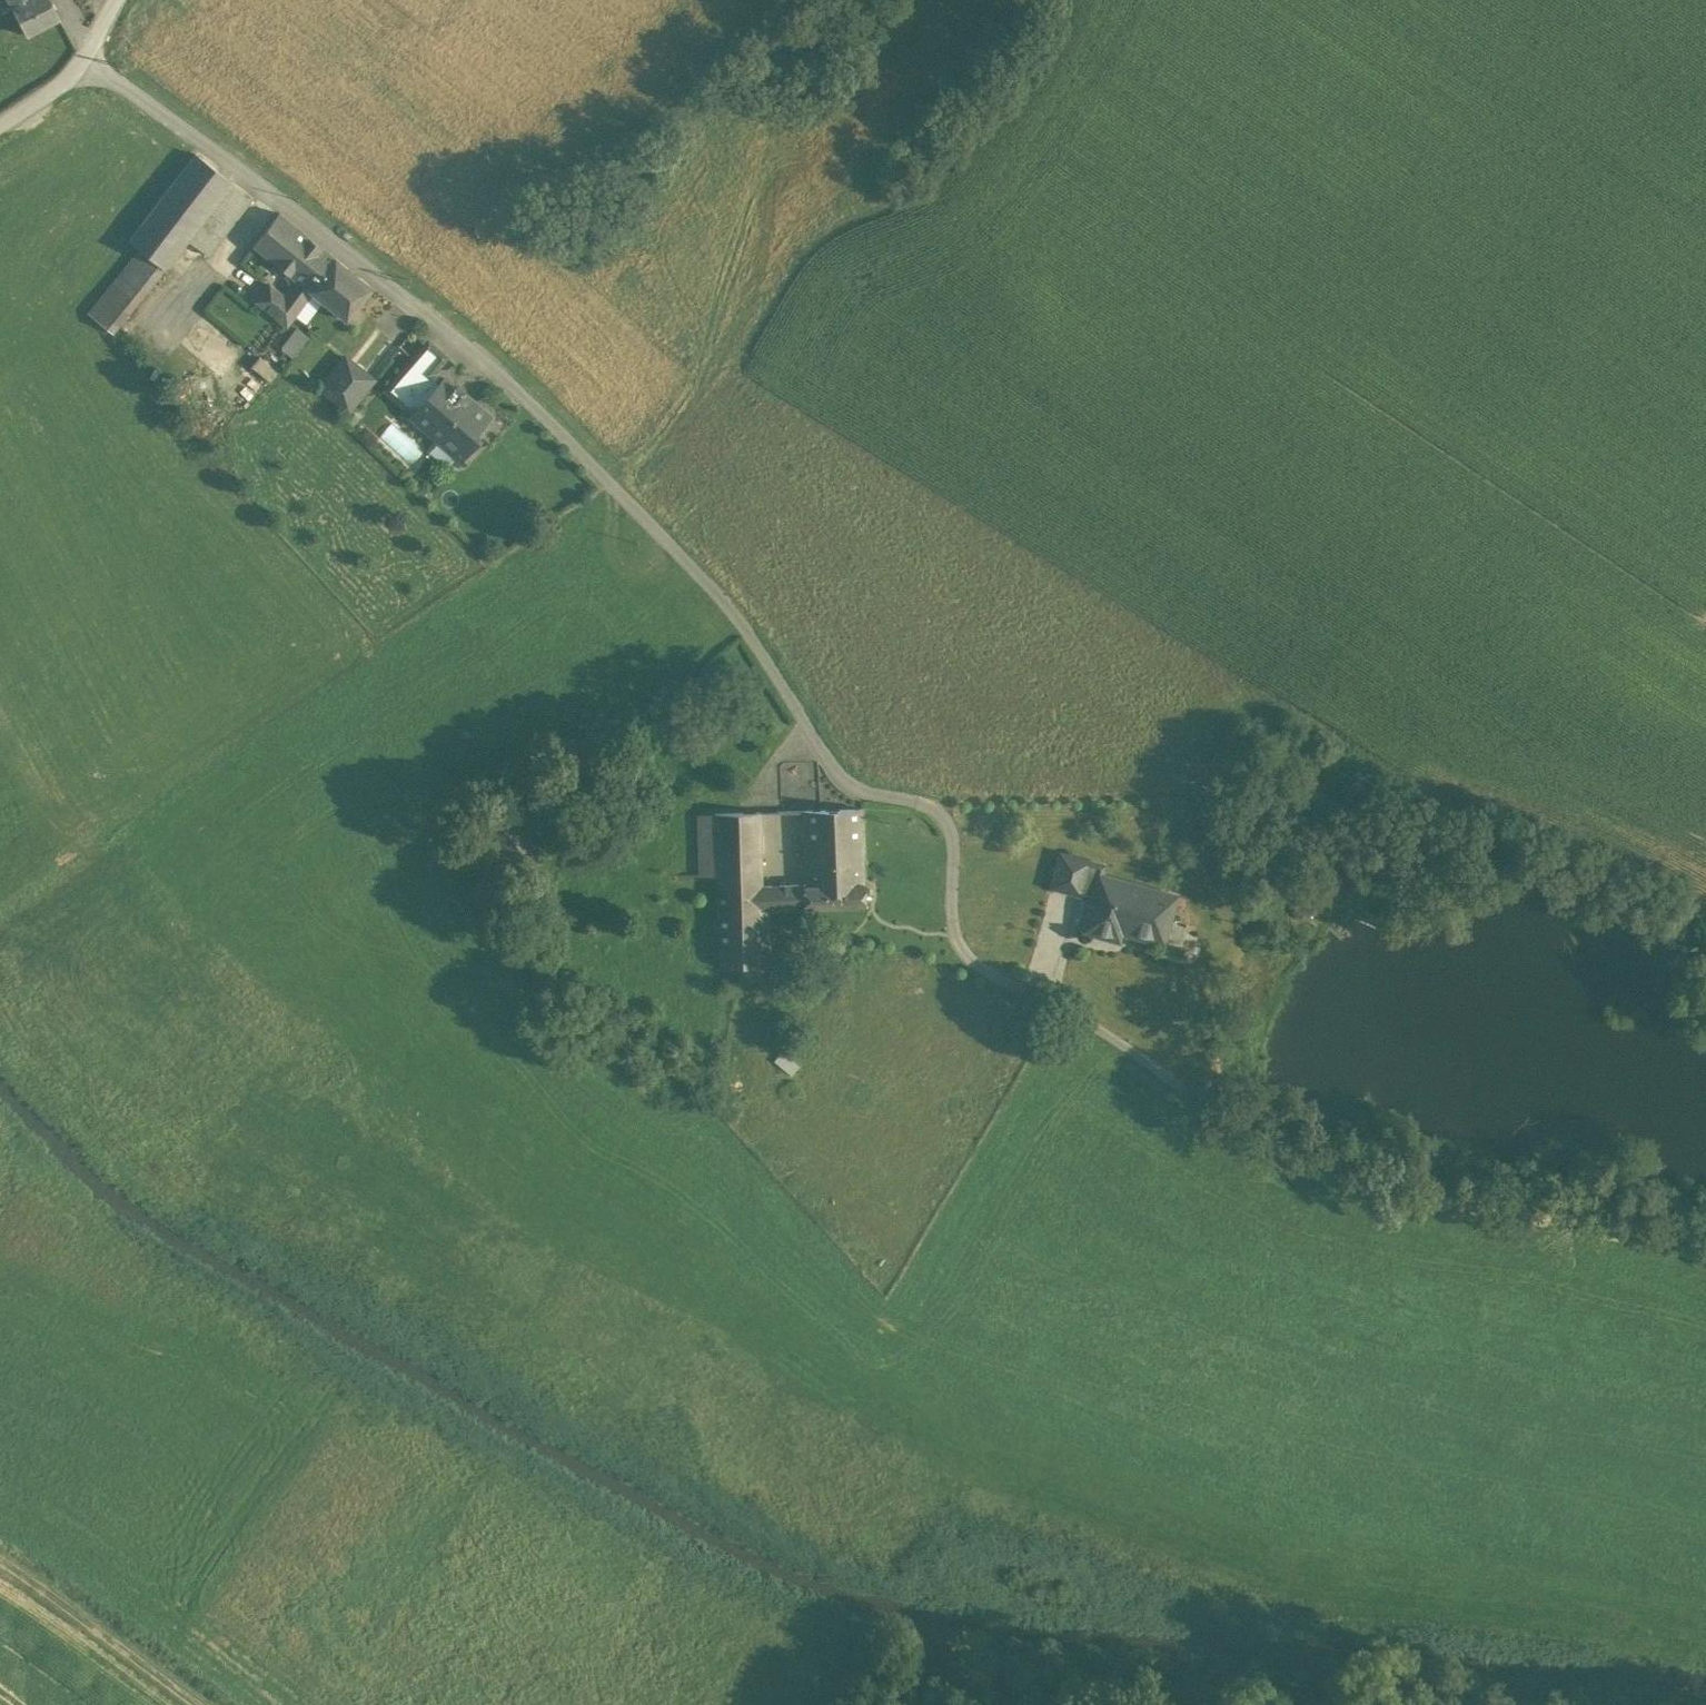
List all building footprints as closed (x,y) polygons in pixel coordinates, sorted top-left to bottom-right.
[(15,5),(15,6),(31,36),(64,19),(54,0),(24,0),(15,5)] [(234,181),(199,154),(132,241),(143,249),(166,267),(167,268),(190,239),(234,181)] [(234,181),(190,239),(211,255),(255,198),(234,181)] [(338,260),(283,214),(258,244),(300,279),(313,290),(338,260)] [(143,249),(106,297),(129,315),(166,267),(143,249)] [(372,288),(338,260),(313,290),(315,291),(347,318),(372,288)] [(286,296),(244,261),(230,277),(273,313),(287,297),(286,296)] [(300,279),(286,296),(287,297),(273,313),(288,325),(315,291),(313,290),(300,279)] [(129,315),(106,297),(93,314),(116,331),(129,315)] [(273,313),(240,354),(256,366),(288,325),(273,313)] [(300,328),(283,348),(296,358),(312,338),(300,328)] [(434,337),(416,358),(431,371),(431,372),(449,351),(434,337)] [(240,354),(222,377),(238,389),(256,366),(240,354)] [(347,356),(321,387),(349,410),(374,378),(347,356)] [(414,357),(397,377),(413,391),(431,371),(416,358),(414,357)] [(413,391),(397,377),(386,389),(414,413),(442,381),(431,372),(431,371),(413,391)] [(452,383),(446,377),(442,381),(414,413),(412,416),(461,458),(479,438),(474,434),(490,415),(466,394),(465,389),(457,382),(452,383)] [(784,759),(781,786),(793,788),(794,774),(793,774),(794,760),(784,759)] [(542,858),(506,805),(476,826),(513,878),(542,858)] [(864,811),(806,812),(808,866),(866,864),(864,811)] [(806,812),(780,813),(782,871),(808,871),(808,866),(806,812)] [(764,814),(717,815),(719,873),(719,886),(766,885),(764,814)] [(717,815),(686,816),(688,874),(719,873),(717,815)] [(1106,868),(1064,856),(1055,889),(1096,900),(1102,877),(1103,877),(1106,868)] [(866,864),(808,866),(808,871),(808,884),(806,884),(807,908),(867,906),(866,864)] [(1103,877),(1102,877),(1096,900),(1087,933),(1118,942),(1120,932),(1166,946),(1172,921),(1179,898),(1103,877)] [(766,885),(719,886),(720,911),(771,909),(807,908),(806,884),(766,885)] [(771,909),(720,911),(722,965),(765,964),(763,923),(772,923),(771,909)]
